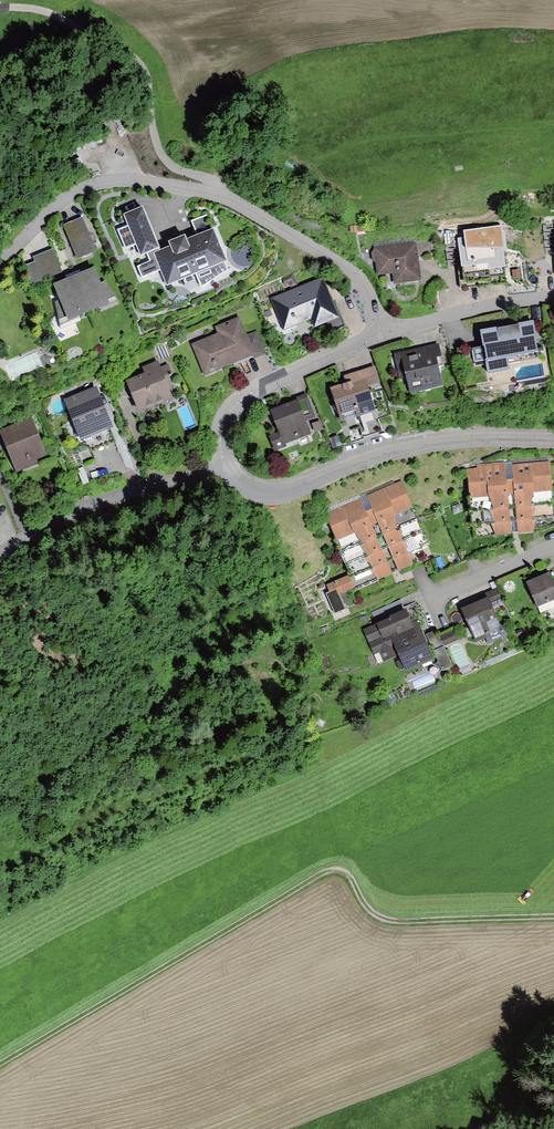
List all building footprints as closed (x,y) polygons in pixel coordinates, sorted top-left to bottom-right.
[(143,208),(124,216),(128,227),(118,231),(125,249),(136,245),(140,257),(147,254),(150,263),(138,267),(143,277),(160,270),(166,285),(196,275),(200,288),(229,270),(225,262),(227,261),(207,214),(191,221),(198,236),(186,241),(185,238),(168,244),(170,248),(161,252),(143,208)] [(85,222),(65,229),(77,263),(97,255),(85,222)] [(481,237),(458,240),(464,291),(507,286),(503,254),(507,254),(504,232),(481,235),(481,237)] [(416,243),(374,249),(374,251),(372,253),(373,262),(376,264),(378,276),(392,274),(394,285),(421,282),(416,243)] [(35,262),(25,267),(32,285),(62,273),(53,249),(33,257),(35,262)] [(101,284),(95,269),(74,277),(89,315),(119,304),(105,281),(101,284)] [(520,270),(512,271),(512,278),(520,277),(520,270)] [(294,273),(282,278),(284,285),(289,284),(291,289),(299,286),(294,273)] [(89,315),(74,277),(55,285),(60,301),(55,303),(60,330),(89,315)] [(323,279),(270,299),(283,332),(311,321),(314,330),(322,327),(325,336),(346,328),(339,311),(337,313),(323,279)] [(541,306),(531,307),(533,321),(543,320),(541,306)] [(218,335),(192,345),(204,376),(253,357),(254,360),(267,355),(257,330),(247,334),(240,318),(215,327),(218,335)] [(533,324),(480,333),(482,348),(472,350),(474,363),(486,361),(488,375),(509,372),(507,360),(538,354),(533,324)] [(171,335),(170,339),(174,342),(178,339),(178,335),(174,333),(171,335)] [(439,345),(393,354),(399,379),(406,378),(410,393),(443,386),(439,367),(443,366),(439,345)] [(144,375),(127,382),(139,413),(173,398),(158,361),(141,368),(144,375)] [(346,384),(331,390),(342,422),(375,411),(367,387),(381,382),(375,366),(343,377),(346,384)] [(97,387),(63,401),(80,442),(114,429),(97,387)] [(298,400),(269,412),(277,432),(268,436),(274,452),(286,447),(285,444),(311,434),(306,421),(315,417),(306,394),(297,397),(298,400)] [(0,432),(0,434),(17,473),(38,464),(37,460),(47,456),(31,419),(0,432)] [(320,421),(312,424),(315,433),(324,430),(320,421)] [(338,436),(329,439),(333,450),(341,447),(338,436)] [(466,470),(472,525),(491,523),(495,536),(510,534),(510,530),(513,530),(519,529),(519,534),(534,533),(537,521),(553,519),(553,479),(552,461),(552,456),(476,464),(477,469),(466,470)] [(403,480),(324,513),(351,579),(369,571),(378,581),(393,575),(391,570),(393,569),(396,568),(398,573),(411,568),(412,552),(430,544),(403,480)] [(460,504),(451,507),(454,513),(462,510),(460,504)] [(526,584),(536,608),(553,601),(553,587),(549,574),(526,584)] [(349,576),(326,585),(329,593),(336,590),(338,595),(354,589),(349,576)] [(481,603),(462,611),(476,643),(486,638),(488,644),(508,635),(504,626),(502,627),(493,604),(504,600),(499,587),(478,596),(481,603)] [(336,590),(329,593),(326,594),(335,614),(345,610),(338,595),(336,590)] [(400,599),(371,613),(375,620),(404,607),(402,603),(400,599)] [(390,618),(392,620),(407,655),(398,658),(405,674),(435,660),(417,620),(412,623),(406,611),(390,618)] [(392,620),(364,632),(379,667),(398,658),(407,655),(392,620)] [(453,631),(441,637),(445,646),(457,641),(453,631)] [(444,647),(434,652),(442,671),(452,667),(444,647)]
